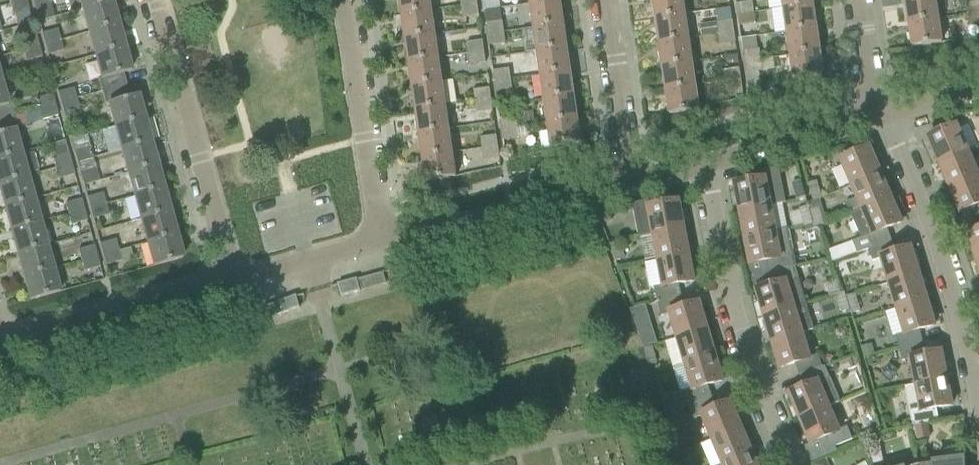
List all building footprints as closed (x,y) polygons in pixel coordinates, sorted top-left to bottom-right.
[(10,5),(13,16),(29,11),(26,0),(10,5)] [(34,9),(50,5),(49,0),(31,0),(34,9)] [(70,12),(83,9),(112,1),(111,0),(67,0),(70,12)] [(402,15),(432,10),(431,0),(400,0),(402,15)] [(534,27),(563,23),(560,0),(554,0),(530,3),(534,27)] [(656,19),(685,15),(683,0),(653,0),(656,19)] [(783,8),(813,4),(812,0),(782,0),(783,8)] [(908,23),(938,19),(935,0),(905,0),(908,23)] [(83,9),(89,32),(118,24),(112,1),(83,9)] [(735,4),(737,15),(754,13),(752,2),(735,4)] [(967,14),(978,13),(978,2),(965,4),(967,14)] [(476,3),(460,6),(462,18),(478,15),(476,3)] [(783,8),(787,32),(816,28),(813,4),(783,8)] [(402,15),(406,38),(436,34),(432,10),(402,15)] [(754,13),(737,15),(739,26),(755,23),(754,13)] [(967,14),(969,26),(978,24),(978,13),(967,14)] [(656,19),(659,43),(689,38),(685,15),(656,19)] [(938,19),(908,23),(912,48),(941,43),(938,19)] [(486,23),(488,34),(504,32),(503,21),(486,23)] [(717,24),(718,34),(734,32),(733,22),(717,24)] [(534,27),(537,51),(567,47),(563,23),(534,27)] [(89,32),(96,55),(125,47),(118,24),(89,32)] [(787,32),(790,56),(820,52),(816,28),(787,32)] [(41,33),(44,45),(60,40),(57,29),(41,33)] [(504,32),(488,34),(489,45),(506,43),(504,32)] [(734,32),(718,34),(719,46),(736,44),(734,32)] [(406,38),(409,62),(439,58),(436,34),(406,38)] [(20,40),(23,50),(38,46),(35,36),(20,40)] [(659,43),(663,66),(692,62),(689,38),(659,43)] [(60,40),(44,45),(47,55),(63,51),(60,40)] [(466,43),(467,53),(483,51),(482,40),(466,43)] [(38,46),(23,50),(26,62),(41,58),(38,46)] [(98,78),(101,91),(127,84),(123,72),(131,70),(125,47),(96,55),(102,78),(100,79),(100,78),(98,78)] [(537,51),(541,75),(570,70),(567,47),(537,51)] [(743,52),(744,63),(761,60),(759,49),(743,52)] [(483,51),(467,53),(469,65),(485,63),(483,51)] [(820,52),(790,56),(794,80),(824,76),(820,52)] [(409,62),(413,86),(443,81),(439,58),(409,62)] [(761,60),(744,63),(746,73),(758,71),(762,71),(761,60)] [(663,66),(666,90),(696,86),(692,62),(663,66)] [(723,70),(725,82),(741,79),(739,67),(723,70)] [(509,69),(493,72),(494,82),(510,79),(509,69)] [(541,75),(544,98),(574,94),(570,70),(541,75)] [(758,71),(746,73),(749,97),(761,93),(758,71)] [(510,79),(494,82),(496,93),(512,91),(510,79)] [(741,79),(725,82),(727,92),(743,90),(741,79)] [(15,115),(11,102),(9,103),(9,104),(8,105),(1,81),(0,81),(0,120),(15,115)] [(413,86),(416,110),(446,105),(443,81),(413,86)] [(109,102),(115,126),(144,118),(138,94),(130,96),(127,84),(101,91),(105,105),(108,104),(107,102),(109,102)] [(696,86),(666,90),(670,115),(699,110),(696,86)] [(73,88),(57,92),(60,103),(76,98),(73,88)] [(473,90),(475,101),(491,98),(489,88),(473,90)] [(36,98),(39,109),(55,104),(52,94),(36,98)] [(544,98),(548,122),(578,118),(574,94),(544,98)] [(76,98),(60,103),(63,114),(79,110),(76,98)] [(491,98),(475,101),(475,102),(476,110),(476,113),(492,110),(491,98)] [(475,102),(466,103),(467,111),(476,110),(475,102)] [(55,104),(39,109),(42,120),(58,116),(55,104)] [(416,110),(420,133),(450,129),(446,105),(416,110)] [(21,152),(15,129),(19,128),(15,115),(0,120),(0,158),(21,152)] [(500,118),(502,129),(518,127),(516,116),(500,118)] [(116,127),(101,131),(107,153),(122,149),(151,141),(144,118),(115,126),(116,127)] [(578,118),(548,122),(551,146),(581,142),(578,118)] [(927,139),(938,164),(967,152),(956,126),(927,139)] [(518,127),(502,129),(504,141),(520,138),(518,127)] [(420,133),(424,157),(453,153),(450,129),(420,133)] [(480,137),(482,148),(498,146),(496,135),(480,137)] [(122,149),(128,172),(157,164),(151,141),(122,149)] [(498,146),(482,148),(483,160),(499,158),(498,146)] [(89,147),(73,151),(76,161),(92,157),(89,147)] [(840,161),(851,187),(880,174),(869,149),(840,161)] [(0,158),(0,183),(28,175),(27,174),(38,171),(33,152),(22,155),(21,152),(0,158)] [(938,164),(948,188),(978,176),(967,152),(938,164)] [(53,157),(56,167),(71,163),(68,153),(53,157)] [(453,153),(424,157),(427,181),(457,177),(453,153)] [(92,157),(76,161),(79,173),(95,169),(92,157)] [(71,163),(56,167),(59,179),(74,174),(71,163)] [(128,172),(135,195),(163,187),(157,164),(128,172)] [(746,183),(734,186),(739,212),(770,206),(782,204),(776,169),(776,167),(745,176),(746,183)] [(846,203),(851,215),(890,198),(880,174),(851,187),(856,199),(846,203)] [(5,206),(34,198),(28,175),(0,183),(0,188),(5,206)] [(978,219),(978,218),(978,179),(978,176),(948,188),(959,213),(974,207),(978,219)] [(792,183),(797,201),(805,199),(800,181),(792,183)] [(807,184),(812,202),(821,199),(816,182),(807,184)] [(135,195),(141,218),(170,210),(163,187),(135,195)] [(102,193),(86,198),(89,208),(105,203),(102,193)] [(5,206),(12,229),(41,221),(34,198),(5,206)] [(684,229),(678,202),(666,205),(664,198),(633,206),(639,237),(652,235),(684,229)] [(890,198),(851,215),(861,239),(852,243),(857,254),(867,249),(868,250),(891,242),(886,229),(901,223),(890,198)] [(66,203),(68,213),(84,209),(81,199),(66,203)] [(812,202),(807,203),(808,206),(814,225),(815,229),(826,225),(819,200),(812,202)] [(105,203),(89,208),(92,219),(108,215),(105,203)] [(782,204),(770,206),(775,232),(787,230),(782,204)] [(739,212),(744,238),(775,232),(770,206),(739,212)] [(808,206),(798,209),(804,228),(814,225),(808,206)] [(84,209),(68,213),(72,225),(87,221),(84,209)] [(141,218),(148,241),(176,233),(170,210),(141,218)] [(610,212),(599,214),(601,224),(612,222),(610,212)] [(12,229),(18,253),(47,244),(41,221),(12,229)] [(603,228),(609,245),(617,242),(611,225),(603,228)] [(657,259),(657,261),(689,255),(684,229),(652,235),(657,259)] [(764,262),(768,274),(796,267),(789,229),(787,230),(775,232),(744,238),(749,265),(764,262)] [(975,261),(978,260),(978,231),(967,235),(975,261)] [(176,233),(148,241),(154,265),(183,257),(176,233)] [(652,235),(639,237),(644,262),(657,259),(652,235)] [(116,239),(101,243),(104,254),(119,250),(116,239)] [(617,242),(609,245),(616,262),(624,259),(617,242)] [(880,260),(888,284),(919,275),(911,249),(895,254),(891,242),(868,250),(872,262),(880,260)] [(833,264),(857,254),(852,243),(828,253),(833,264)] [(18,253),(24,276),(53,268),(47,244),(18,253)] [(97,256),(94,245),(79,249),(82,260),(97,256)] [(107,265),(122,260),(119,250),(104,254),(107,265)] [(653,288),(657,302),(681,296),(678,285),(694,282),(689,255),(657,261),(657,262),(662,286),(653,288)] [(82,260),(85,271),(100,267),(97,256),(82,260)] [(657,262),(644,264),(650,289),(653,288),(662,286),(657,262)] [(755,292),(763,318),(806,305),(796,267),(768,274),(771,287),(755,292)] [(53,268),(24,276),(31,299),(60,291),(53,268)] [(888,284),(896,310),(926,300),(919,275),(888,284)] [(357,279),(337,285),(341,298),(360,292),(357,281),(357,279)] [(845,293),(835,296),(840,313),(850,310),(846,297),(845,293)] [(850,310),(852,316),(860,313),(855,295),(846,297),(850,310)] [(277,302),(277,303),(272,304),(273,306),(275,314),(276,316),(300,309),(297,296),(277,302)] [(669,315),(676,339),(707,330),(699,304),(684,309),(681,296),(657,302),(660,317),(669,315)] [(896,310),(884,313),(892,338),(895,337),(898,350),(922,343),(919,331),(934,326),(926,300),(896,310)] [(794,308),(763,318),(771,343),(802,334),(813,330),(809,318),(798,321),(794,308)] [(635,314),(632,314),(635,324),(640,335),(642,347),(656,343),(646,310),(635,314)] [(676,339),(684,364),(714,355),(707,330),(676,339)] [(794,364),(798,376),(822,368),(817,356),(809,358),(802,334),(771,343),(779,369),(794,364)] [(910,360),(915,386),(946,380),(941,353),(925,356),(922,343),(898,350),(901,362),(910,360)] [(871,345),(862,347),(864,357),(874,354),(871,345)] [(643,349),(648,366),(657,364),(652,347),(643,349)] [(683,392),(688,406),(711,397),(707,386),(722,381),(714,355),(684,364),(684,365),(673,369),(679,390),(683,392)] [(788,395),(799,420),(828,407),(840,402),(825,367),(822,368),(798,376),(803,389),(788,395)] [(946,380),(915,386),(906,387),(914,426),(918,425),(927,424),(938,422),(936,409),(951,406),(946,380)] [(674,393),(662,398),(666,411),(679,407),(674,393)] [(701,417),(711,440),(741,428),(730,403),(715,410),(711,397),(688,406),(693,420),(701,417)] [(828,407),(799,420),(809,445),(824,439),(829,450),(852,440),(846,428),(838,431),(828,407)] [(918,425),(914,426),(917,440),(930,438),(927,424),(918,425)] [(711,440),(722,464),(751,452),(741,428),(711,440)] [(722,464),(721,464),(756,464),(751,452),(722,464)] [(885,464),(917,464),(915,456),(885,464)]
